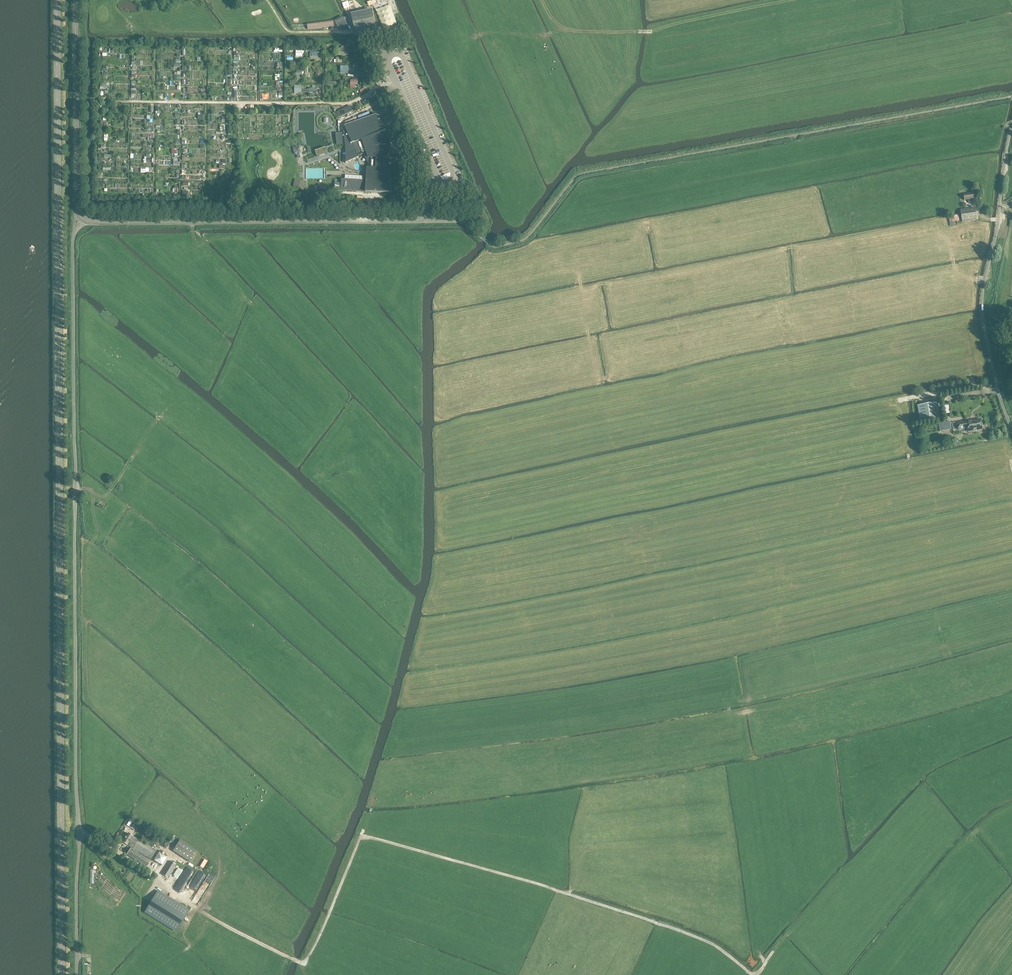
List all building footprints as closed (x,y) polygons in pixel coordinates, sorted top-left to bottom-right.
[(371,13),(353,17),(356,32),(363,31),(362,28),(374,25),(371,13)] [(350,30),(345,20),(337,25),(340,30),(350,30)] [(376,92),(378,98),(387,94),(384,88),(376,92)] [(342,116),(354,110),(351,106),(340,112),(342,116)] [(345,125),(347,129),(345,130),(345,132),(346,144),(347,153),(347,163),(355,159),(357,158),(360,157),(359,156),(364,154),(368,162),(369,162),(369,167),(368,167),(367,171),(367,173),(367,180),(364,180),(364,176),(346,174),(346,179),(342,178),(341,189),(390,193),(390,194),(395,196),(396,193),(397,190),(394,188),(392,188),(390,169),(387,168),(388,158),(388,157),(389,157),(389,155),(390,155),(390,154),(389,155),(389,153),(390,153),(390,152),(390,151),(388,151),(388,150),(390,150),(390,149),(388,149),(386,127),(380,128),(379,118),(382,118),(382,117),(378,118),(378,114),(345,125)] [(345,132),(337,133),(338,145),(346,144),(345,132)] [(303,151),(301,147),(299,146),(294,147),(293,148),(294,148),(295,153),(297,154),(298,158),(303,157),(302,153),(303,151)] [(326,149),(325,148),(316,151),(316,152),(317,156),(327,153),(326,149)] [(304,189),(306,182),(295,180),(293,187),(304,189)] [(973,193),(963,194),(964,200),(968,200),(968,203),(974,202),(973,193)] [(975,209),(960,211),(962,223),(977,220),(975,209)] [(918,405),(921,422),(938,419),(936,402),(918,405)] [(968,430),(972,429),(973,430),(982,428),(980,420),(975,420),(976,421),(972,421),(967,422),(967,421),(957,422),(959,430),(967,428),(968,430)] [(943,431),(951,429),(950,422),(942,423),(943,431)] [(138,825),(133,821),(129,826),(135,830),(138,825)] [(156,851),(128,833),(123,842),(131,848),(138,852),(139,852),(151,859),(156,851)] [(179,841),(173,851),(190,862),(197,851),(180,840),(179,841)] [(138,852),(131,848),(127,855),(146,866),(150,861),(138,853),(138,852)] [(163,864),(167,856),(159,851),(154,860),(163,864)] [(170,861),(162,874),(168,877),(176,864),(170,861)] [(187,868),(175,889),(180,892),(192,871),(187,868)] [(176,931),(189,911),(175,902),(157,891),(147,907),(145,911),(160,921),(161,921),(176,931)]
